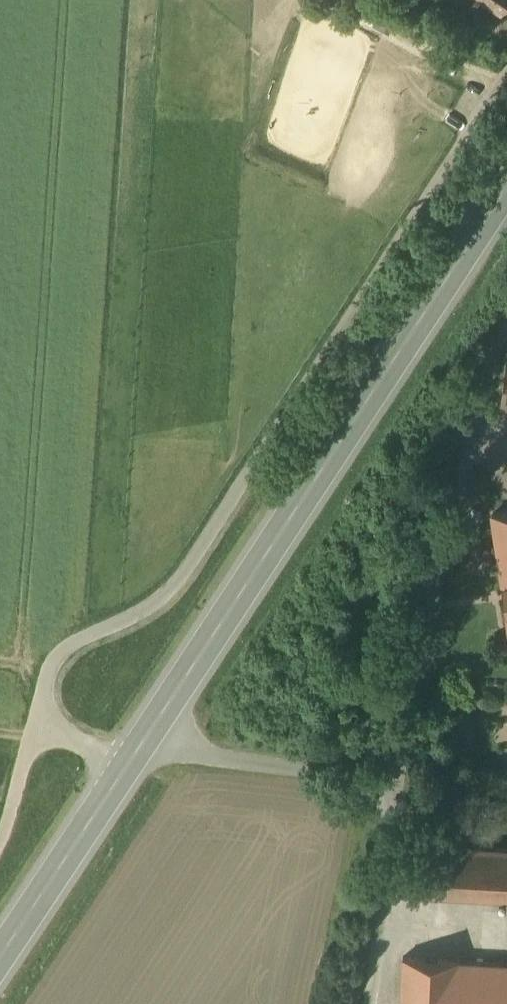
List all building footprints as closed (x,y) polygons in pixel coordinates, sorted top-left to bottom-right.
[(502,14),(506,6),(506,0),(481,0),(502,14)] [(485,524),(506,647),(506,520),(485,524)] [(422,903),(506,905),(506,851),(424,849),(422,903)] [(410,956),(407,1003),(506,1003),(506,962),(410,956)]
